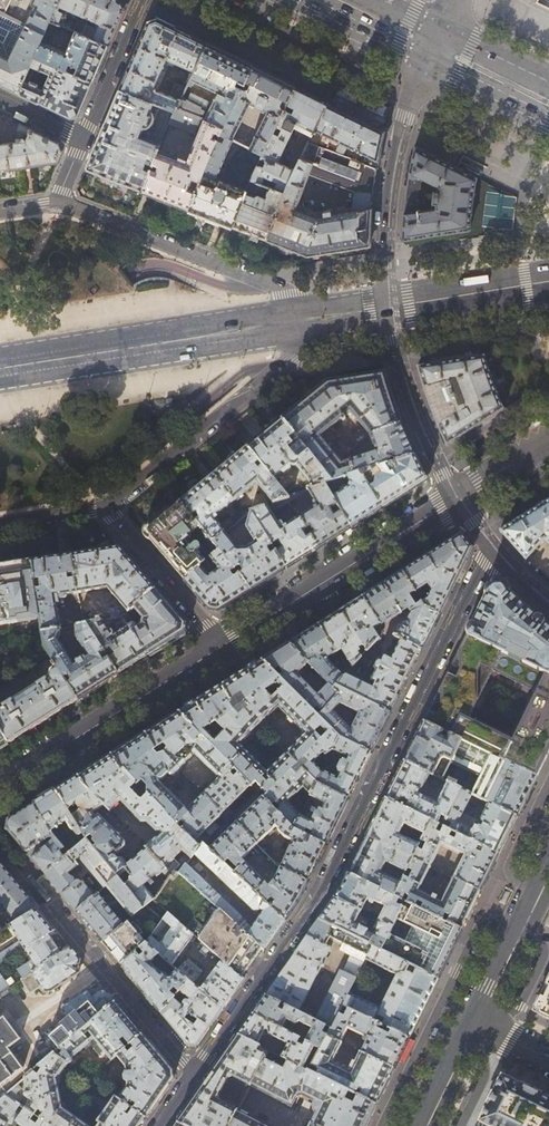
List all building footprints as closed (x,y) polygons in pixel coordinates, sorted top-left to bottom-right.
[(32,3),(35,5),(26,24),(4,13),(3,13),(0,12),(0,83),(19,92),(34,57),(40,42),(42,38),(49,21),(58,0),(33,0),(32,3)] [(3,13),(4,13),(10,0),(0,0),(0,12),(3,13)] [(49,21),(56,24),(74,32),(108,45),(116,27),(123,9),(120,1),(119,0),(58,0),(49,21)] [(166,23),(171,13),(155,5),(149,20),(150,21),(156,19),(166,23)] [(150,21),(148,21),(135,53),(119,90),(153,103),(174,111),(175,108),(181,97),(186,88),(175,83),(169,96),(154,89),(167,59),(194,71),(208,44),(183,32),(166,23),(156,19),(150,21)] [(56,24),(49,21),(42,38),(49,41),(56,24)] [(100,63),(108,45),(74,32),(65,52),(40,42),(34,57),(70,72),(73,67),(79,70),(76,75),(92,82),(100,63)] [(230,55),(208,44),(194,71),(190,80),(192,81),(194,79),(218,91),(216,96),(216,97),(209,111),(205,109),(207,105),(200,101),(198,98),(192,94),(188,101),(181,97),(175,108),(200,118),(204,119),(222,127),(242,88),(245,82),(253,66),(230,55)] [(74,80),(68,77),(70,72),(34,57),(19,92),(47,106),(70,118),(78,115),(85,99),(92,82),(76,75),(74,80)] [(275,77),(253,66),(245,82),(250,84),(248,88),(245,89),(242,88),(222,127),(219,133),(225,136),(232,139),(250,103),(268,111),(249,148),(262,154),(273,131),(276,125),(295,87),(275,77)] [(311,95),(295,87),(276,125),(281,128),(279,134),(273,131),(262,154),(250,179),(258,182),(261,183),(264,176),(277,183),(274,188),(284,192),(293,174),(276,165),(294,127),(311,135),(327,103),(311,95)] [(150,110),(153,103),(119,90),(110,110),(95,147),(87,166),(88,168),(88,169),(89,171),(90,171),(102,175),(102,176),(115,181),(128,186),(128,185),(141,190),(157,150),(159,144),(139,136),(143,127),(146,127),(149,126),(151,124),(153,121),(153,118),(153,115),(152,112),(150,110)] [(387,119),(352,102),(346,113),(355,117),(382,130),(387,119)] [(346,113),(327,103),(311,135),(308,143),(325,149),(329,141),(337,144),(338,141),(340,142),(336,150),(333,148),(332,151),(342,155),(347,146),(366,154),(362,163),(376,168),(379,150),(384,131),(382,130),(355,117),(346,113)] [(200,118),(175,108),(174,111),(168,124),(194,134),(200,118)] [(219,133),(222,127),(204,119),(187,161),(157,150),(141,190),(141,191),(151,195),(162,199),(179,206),(188,210),(212,148),(216,139),(219,133)] [(18,168),(58,162),(62,151),(60,143),(30,129),(19,124),(16,129),(17,131),(19,132),(18,133),(19,138),(16,138),(17,142),(0,144),(0,171),(18,168)] [(233,139),(232,139),(225,136),(222,141),(216,139),(212,148),(188,210),(199,214),(200,214),(211,218),(232,226),(246,190),(216,179),(226,154),(233,139)] [(279,213),(282,215),(280,219),(275,217),(266,239),(307,254),(306,255),(308,255),(308,254),(369,246),(372,194),(376,168),(362,163),(342,155),(332,151),(325,149),(308,143),(293,174),(284,192),(278,209),(278,211),(279,213)] [(447,162),(414,146),(409,172),(406,193),(403,215),(402,239),(404,239),(406,239),(407,239),(409,239),(409,238),(417,237),(420,237),(420,236),(423,236),(423,237),(425,236),(448,233),(450,233),(450,232),(453,232),(456,232),(456,231),(463,230),(463,231),(465,230),(468,230),(470,230),(470,227),(471,215),(471,212),(473,194),(474,194),(474,191),(475,179),(476,179),(477,177),(447,162)] [(274,188),(261,183),(258,182),(254,193),(246,190),(232,226),(249,232),(266,239),(275,217),(278,209),(284,192),(274,188)] [(417,367),(423,388),(427,398),(430,407),(438,428),(446,446),(475,428),(504,410),(502,407),(497,396),(496,393),(496,394),(489,375),(490,375),(489,372),(488,372),(484,360),(485,360),(484,357),(481,357),(482,358),(479,359),(479,358),(476,358),(476,359),(472,360),(469,360),(468,360),(466,360),(466,361),(464,361),(464,360),(461,361),(462,361),(440,365),(440,364),(438,365),(435,365),(432,365),(432,366),(425,367),(425,366),(422,367),(422,368),(419,368),(419,367),(417,367)] [(298,406),(281,419),(332,481),(338,480),(346,477),(354,474),(350,461),(341,464),(319,436),(350,411),(371,435),(401,424),(394,402),(384,373),(328,381),(298,406)] [(256,440),(247,447),(273,479),(290,466),(293,467),(295,467),(296,467),(309,481),(311,488),(324,484),(332,481),(281,419),(264,433),(264,432),(260,435),(255,439),(256,440)] [(408,440),(401,424),(371,435),(370,435),(376,452),(350,461),(354,474),(359,472),(390,463),(388,458),(389,457),(389,456),(394,455),(396,462),(415,456),(408,440)] [(229,461),(213,474),(234,500),(236,499),(237,501),(244,496),(242,494),(256,483),(273,504),(287,499),(289,498),(273,479),(247,447),(246,447),(237,454),(238,454),(229,461)] [(423,474),(415,456),(396,462),(390,463),(359,472),(381,508),(393,500),(426,480),(423,474)] [(381,508),(359,472),(354,474),(346,477),(350,483),(349,483),(348,485),(348,488),(344,490),(338,480),(332,481),(324,484),(350,527),(367,517),(381,508)] [(215,515),(234,500),(213,474),(203,482),(204,482),(197,487),(179,502),(211,543),(224,533),(214,520),(217,517),(215,515)] [(324,484),(311,488),(290,495),(291,497),(289,498),(287,499),(289,502),(307,491),(314,501),(313,502),(313,504),(314,506),(316,506),(317,505),(318,506),(299,518),(318,548),(334,538),(350,527),(324,484)] [(271,513),(289,502),(287,499),(273,504),(251,512),(272,546),(278,542),(281,548),(275,551),(285,568),(303,557),(318,548),(299,518),(281,529),(280,528),(282,527),(282,525),(281,523),(279,523),(278,524),(271,513)] [(544,503),(543,503),(541,504),(542,505),(539,506),(539,505),(537,507),(531,511),(519,519),(519,518),(516,520),(517,520),(515,522),(514,521),(512,523),(513,523),(506,527),(504,528),(502,530),(501,529),(499,531),(501,533),(524,559),(523,559),(525,561),(546,542),(548,545),(548,500),(544,503)] [(218,551),(211,543),(179,502),(162,516),(147,529),(145,531),(145,532),(145,535),(173,568),(184,580),(199,567),(209,559),(218,551)] [(224,533),(211,543),(218,551),(209,559),(218,570),(208,576),(205,575),(204,572),(203,570),(202,570),(199,567),(184,580),(198,596),(210,610),(218,612),(230,604),(268,579),(285,568),(275,551),(272,546),(251,512),(246,528),(256,544),(246,550),(244,548),(240,548),(238,550),(224,533)] [(402,572),(417,598),(430,590),(426,598),(419,602),(422,607),(438,615),(456,579),(471,549),(461,535),(430,554),(402,572)] [(91,552),(72,555),(78,593),(107,589),(123,607),(110,609),(111,619),(115,618),(118,618),(122,617),(155,589),(145,577),(119,547),(91,552)] [(53,558),(31,561),(40,619),(42,633),(61,629),(58,607),(60,607),(59,596),(78,593),(72,555),(53,558)] [(40,619),(31,561),(0,566),(0,625),(40,619)] [(383,583),(362,597),(380,625),(401,613),(408,621),(401,625),(395,637),(402,640),(421,650),(431,631),(438,615),(422,607),(419,602),(417,598),(402,572),(383,583)] [(537,617),(516,599),(501,584),(490,586),(477,613),(428,711),(423,722),(460,740),(536,777),(548,751),(548,628),(543,622),(537,617)] [(122,617),(147,655),(166,643),(184,632),(185,624),(163,598),(155,589),(122,617)] [(343,609),(317,625),(349,672),(371,647),(379,639),(378,638),(380,636),(381,634),(381,631),(380,628),(379,626),(380,625),(362,597),(343,609)] [(147,655),(122,617),(118,618),(123,627),(122,629),(122,631),(112,637),(113,634),(111,631),(109,633),(105,625),(107,624),(112,622),(111,621),(115,618),(111,619),(86,624),(118,674),(132,665),(147,655)] [(58,640),(61,629),(42,633),(45,649),(55,665),(77,700),(98,686),(118,674),(86,624),(75,626),(76,637),(88,658),(87,659),(85,657),(84,656),(83,656),(76,661),(75,661),(75,663),(77,665),(75,666),(58,640)] [(349,672),(317,625),(306,632),(276,651),(261,660),(318,717),(338,694),(333,689),(335,687),(349,672)] [(413,666),(421,650),(402,640),(392,659),(386,657),(385,657),(383,657),(371,647),(349,672),(335,687),(390,713),(396,701),(413,666)] [(331,751),(332,752),(339,738),(318,717),(261,660),(241,673),(221,686),(230,702),(237,698),(242,704),(246,708),(240,712),(256,726),(266,716),(267,717),(268,716),(277,707),(305,734),(285,754),(297,765),(301,769),(316,783),(321,774),(312,763),(323,754),(325,756),(331,751)] [(77,700),(55,665),(52,668),(50,676),(50,677),(45,680),(45,679),(39,683),(40,684),(10,702),(10,701),(5,704),(5,705),(0,708),(0,730),(8,743),(30,729),(54,714),(77,700)] [(209,744),(233,769),(238,773),(250,786),(261,797),(293,830),(299,817),(310,797),(316,784),(316,783),(301,769),(296,774),(292,770),(297,765),(285,754),(267,774),(239,746),(248,736),(248,735),(248,734),(256,726),(240,712),(230,703),(230,702),(221,686),(202,697),(179,712),(202,737),(209,744)] [(335,687),(333,689),(338,694),(318,717),(339,738),(370,753),(379,735),(390,713),(335,687)] [(162,723),(145,733),(156,749),(158,747),(179,769),(185,763),(185,762),(185,761),(184,758),(191,751),(194,753),(219,779),(204,794),(223,813),(250,786),(238,773),(233,777),(229,773),(233,769),(209,744),(201,743),(198,740),(202,737),(179,712),(162,723)] [(451,760),(460,740),(423,722),(413,741),(403,761),(430,774),(432,775),(440,758),(443,757),(451,760)] [(8,743),(0,730),(0,748),(8,743)] [(130,743),(111,755),(122,771),(124,770),(139,785),(143,781),(149,787),(148,794),(152,798),(178,825),(182,821),(186,825),(182,829),(186,834),(194,842),(223,813),(204,794),(188,810),(169,791),(160,782),(158,778),(166,771),(169,775),(170,775),(172,775),(173,775),(179,769),(158,747),(156,749),(145,733),(130,743)] [(370,753),(339,738),(332,752),(346,759),(345,763),(343,762),(340,764),(337,770),(338,773),(339,774),(336,779),(322,772),(321,774),(316,783),(316,784),(347,799),(358,778),(370,753)] [(536,777),(460,740),(451,760),(449,763),(478,778),(470,794),(481,799),(489,803),(517,817),(526,797),(536,777)] [(96,765),(78,776),(86,788),(106,808),(111,813),(122,803),(142,823),(148,823),(157,834),(161,833),(163,836),(159,840),(157,841),(148,850),(149,851),(171,874),(173,871),(173,870),(179,865),(172,858),(181,850),(191,859),(194,855),(200,848),(194,842),(186,834),(184,836),(180,833),(178,835),(174,831),(179,826),(178,825),(152,798),(145,805),(132,792),(139,785),(124,770),(122,771),(111,755),(96,765)] [(420,794),(430,774),(403,761),(395,778),(385,798),(400,806),(402,800),(407,803),(404,808),(431,821),(436,824),(437,824),(441,816),(446,818),(460,789),(445,782),(444,784),(446,785),(437,803),(420,794)] [(67,782),(55,790),(72,817),(80,812),(84,818),(76,823),(83,835),(86,839),(90,837),(93,840),(91,842),(94,846),(92,847),(117,878),(120,881),(128,875),(133,880),(131,882),(131,883),(131,884),(126,888),(143,909),(153,900),(157,895),(154,893),(153,895),(145,885),(156,876),(157,877),(163,872),(169,878),(171,874),(149,851),(130,867),(125,861),(122,861),(120,862),(116,857),(126,848),(126,844),(99,817),(96,819),(94,816),(106,808),(86,788),(78,776),(67,782)] [(316,784),(310,797),(323,803),(321,810),(315,807),(313,812),(314,815),(311,821),(311,822),(312,823),(299,817),(293,830),(301,834),(306,836),(325,845),(336,822),(347,799),(316,784)] [(468,827),(481,799),(470,794),(460,789),(446,818),(442,827),(449,830),(454,833),(478,844),(483,847),(498,854),(506,837),(517,817),(489,803),(479,822),(478,822),(476,822),(475,823),(472,830),(468,827)] [(44,797),(33,804),(50,832),(65,823),(72,831),(73,831),(76,836),(76,837),(77,837),(78,837),(83,835),(76,823),(72,817),(55,790),(44,797)] [(261,797),(235,823),(257,845),(257,846),(275,829),(278,832),(278,833),(284,840),(292,843),(279,869),(307,882),(316,863),(325,845),(306,836),(303,842),(299,839),(301,834),(293,830),(261,797)] [(404,808),(400,806),(385,798),(376,817),(366,836),(412,859),(416,850),(419,845),(399,835),(405,826),(424,835),(431,821),(404,808)] [(52,835),(50,832),(33,804),(21,812),(8,820),(6,828),(20,845),(39,867),(45,874),(68,855),(52,835)] [(433,830),(436,824),(431,821),(424,835),(420,842),(425,845),(421,853),(416,850),(412,859),(430,867),(441,844),(463,855),(452,878),(480,892),(488,874),(498,854),(483,847),(480,852),(476,850),(478,844),(454,833),(452,838),(446,835),(449,830),(442,827),(440,826),(437,832),(433,830)] [(242,860),(257,845),(235,823),(209,850),(266,903),(284,920),(293,908),(297,901),(307,882),(279,869),(271,886),(269,888),(242,860)] [(405,872),(412,859),(366,836),(356,856),(348,874),(393,896),(400,883),(381,873),(386,863),(405,872)] [(86,840),(69,854),(68,855),(45,874),(63,896),(76,912),(94,897),(82,883),(81,884),(79,883),(78,882),(77,882),(75,883),(68,874),(78,865),(75,861),(78,858),(81,860),(81,862),(103,889),(106,887),(117,878),(92,847),(86,840)] [(203,845),(200,848),(194,855),(255,912),(253,914),(253,916),(257,920),(254,925),(251,922),(249,924),(185,865),(179,873),(220,910),(261,948),(263,950),(274,935),(284,920),(266,903),(209,850),(203,845)] [(418,890),(430,867),(412,859),(405,872),(405,873),(410,875),(408,879),(403,877),(400,883),(393,896),(402,900),(405,895),(409,897),(407,902),(415,906),(418,901),(423,904),(420,909),(441,920),(444,914),(449,917),(447,922),(461,930),(470,911),(480,892),(452,878),(440,901),(435,899),(436,896),(432,894),(430,896),(418,890)] [(0,932),(10,926),(37,909),(29,899),(0,864),(0,931),(0,932)] [(402,900),(393,896),(348,874),(344,881),(342,886),(338,891),(334,898),(361,911),(365,905),(367,907),(368,904),(366,903),(368,899),(388,908),(382,921),(392,926),(396,919),(404,901),(402,900)] [(126,888),(120,881),(117,878),(106,887),(132,918),(143,909),(126,888)] [(157,889),(159,891),(166,881),(164,880),(163,881),(162,881),(157,888),(158,888),(157,889)] [(98,894),(94,897),(76,912),(90,929),(102,943),(123,925),(109,908),(116,903),(109,896),(105,899),(108,903),(107,905),(98,894)] [(364,913),(361,911),(334,898),(326,909),(318,919),(373,947),(380,951),(388,934),(392,926),(382,921),(381,921),(376,931),(378,932),(376,937),(370,934),(370,932),(366,930),(367,928),(364,926),(363,928),(358,926),(364,913)] [(153,900),(143,909),(132,918),(123,925),(102,943),(112,955),(120,965),(135,953),(139,949),(145,944),(168,913),(153,900)] [(448,957),(461,930),(447,922),(441,920),(420,909),(415,906),(407,902),(404,901),(396,919),(411,927),(404,942),(388,934),(380,951),(410,965),(416,969),(437,979),(448,957)] [(37,909),(10,926),(20,942),(0,956),(0,967),(25,950),(55,930),(45,918),(37,909)] [(256,954),(261,948),(220,910),(197,939),(221,959),(241,976),(247,967),(253,959),(256,954)] [(196,937),(168,913),(145,944),(158,955),(177,971),(188,980),(193,985),(200,976),(199,975),(201,974),(201,971),(189,961),(187,961),(181,957),(188,947),(184,944),(187,940),(192,943),(196,937)] [(328,959),(326,958),(330,948),(324,945),(328,937),(344,945),(342,948),(367,960),(373,947),(318,919),(313,927),(286,966),(265,996),(306,1016),(308,1012),(301,1008),(322,965),(324,965),(328,959)] [(63,939),(55,930),(25,950),(35,965),(29,969),(32,974),(39,969),(39,968),(70,948),(63,939)] [(158,955),(145,944),(139,949),(143,955),(139,958),(135,953),(120,965),(140,989),(160,1013),(174,997),(170,992),(174,988),(178,992),(188,980),(177,971),(171,977),(167,978),(162,973),(160,976),(148,966),(158,955)] [(380,951),(373,947),(367,960),(396,975),(380,1008),(350,994),(344,1006),(376,1022),(379,1016),(385,1019),(382,1025),(409,1039),(422,1010),(437,979),(416,969),(413,975),(407,972),(410,965),(380,951)] [(75,953),(70,948),(39,968),(39,969),(32,974),(21,981),(32,993),(41,988),(44,992),(46,993),(48,993),(78,973),(75,968),(79,964),(80,960),(75,953)] [(367,960),(342,948),(341,951),(351,956),(343,973),(357,980),(367,960)] [(243,978),(241,976),(221,959),(199,990),(203,993),(207,997),(222,1009),(230,998),(229,998),(232,994),(243,978)] [(318,1022),(343,973),(340,971),(315,1021),(318,1022)] [(344,1006),(350,994),(357,980),(343,973),(318,1022),(326,1026),(331,1028),(332,1029),(344,1006)] [(541,991),(539,996),(540,997),(533,1011),(548,1019),(548,978),(546,985),(545,985),(541,991)] [(193,985),(188,980),(178,992),(174,997),(160,1013),(175,1031),(188,1046),(196,1046),(214,1021),(222,1009),(207,997),(202,1003),(200,1001),(202,998),(201,996),(203,993),(199,990),(193,985)] [(59,1049),(115,1002),(105,990),(102,990),(93,996),(89,990),(63,1007),(63,1009),(63,1011),(70,1020),(50,1037),(56,1044),(54,1046),(58,1051),(59,1049)] [(259,1005),(252,1014),(286,1032),(288,1029),(287,1026),(283,1024),(286,1019),(296,1024),(298,1023),(299,1022),(313,1028),(306,1041),(314,1045),(320,1049),(327,1035),(323,1033),(326,1026),(318,1022),(315,1021),(308,1017),(306,1016),(265,996),(259,1005)] [(128,1018),(115,1002),(59,1049),(62,1053),(57,1058),(67,1064),(71,1064),(72,1063),(73,1062),(73,1058),(72,1057),(90,1043),(90,1041),(90,1040),(93,1038),(112,1060),(142,1034),(128,1018)] [(382,1025),(376,1022),(344,1006),(332,1029),(331,1028),(327,1035),(340,1042),(347,1028),(365,1037),(363,1040),(365,1041),(360,1052),(394,1069),(401,1055),(404,1048),(409,1039),(382,1025)] [(286,1032),(252,1014),(245,1024),(238,1035),(257,1045),(264,1031),(288,1043),(281,1057),(290,1061),(303,1068),(314,1045),(306,1041),(286,1032)] [(23,1070),(8,1049),(20,1040),(4,1017),(0,1020),(0,1086),(23,1070)] [(155,1050),(142,1034),(112,1060),(106,1064),(110,1068),(119,1060),(126,1069),(127,1073),(126,1074),(125,1075),(124,1076),(124,1078),(124,1079),(125,1081),(127,1082),(128,1082),(127,1086),(127,1087),(118,1099),(130,1107),(133,1110),(146,1118),(160,1098),(173,1079),(172,1071),(158,1053),(155,1050)] [(238,1035),(224,1055),(198,1093),(177,1123),(184,1125),(230,1125),(238,1109),(239,1109),(217,1098),(229,1074),(250,1085),(264,1058),(266,1054),(257,1049),(259,1045),(257,1045),(238,1035)] [(342,1042),(340,1042),(327,1035),(320,1049),(312,1063),(320,1066),(316,1074),(349,1091),(356,1095),(376,1105),(384,1088),(394,1069),(360,1052),(359,1051),(349,1071),(332,1062),(342,1042)] [(67,1064),(57,1058),(53,1055),(38,1068),(41,1072),(36,1075),(33,1072),(26,1078),(28,1093),(26,1094),(25,1096),(26,1098),(27,1098),(28,1099),(29,1099),(30,1103),(26,1109),(35,1116),(38,1111),(41,1112),(42,1115),(39,1119),(50,1125),(88,1125),(65,1110),(62,1110),(57,1079),(58,1078),(67,1064)] [(303,1068),(290,1061),(286,1069),(264,1058),(250,1085),(291,1105),(296,1095),(303,1093),(315,1099),(313,1103),(314,1104),(313,1105),(313,1107),(314,1110),(317,1112),(312,1121),(311,1120),(308,1125),(366,1125),(369,1119),(376,1105),(356,1095),(353,1101),(346,1098),(349,1091),(316,1074),(303,1068)] [(520,1085),(514,1082),(501,1076),(488,1103),(479,1121),(489,1125),(548,1125),(548,1099),(520,1085)] [(18,1084),(6,1095),(19,1104),(22,1100),(17,1096),(17,1093),(22,1089),(18,1084)] [(39,1119),(35,1116),(26,1109),(19,1104),(6,1095),(0,1100),(0,1125),(5,1125),(8,1121),(13,1124),(12,1125),(50,1125),(39,1119)] [(146,1118),(133,1110),(130,1114),(126,1112),(130,1107),(118,1099),(115,1097),(97,1120),(97,1122),(99,1124),(98,1125),(140,1125),(146,1118)] [(238,1109),(230,1125),(272,1125),(238,1109)]
